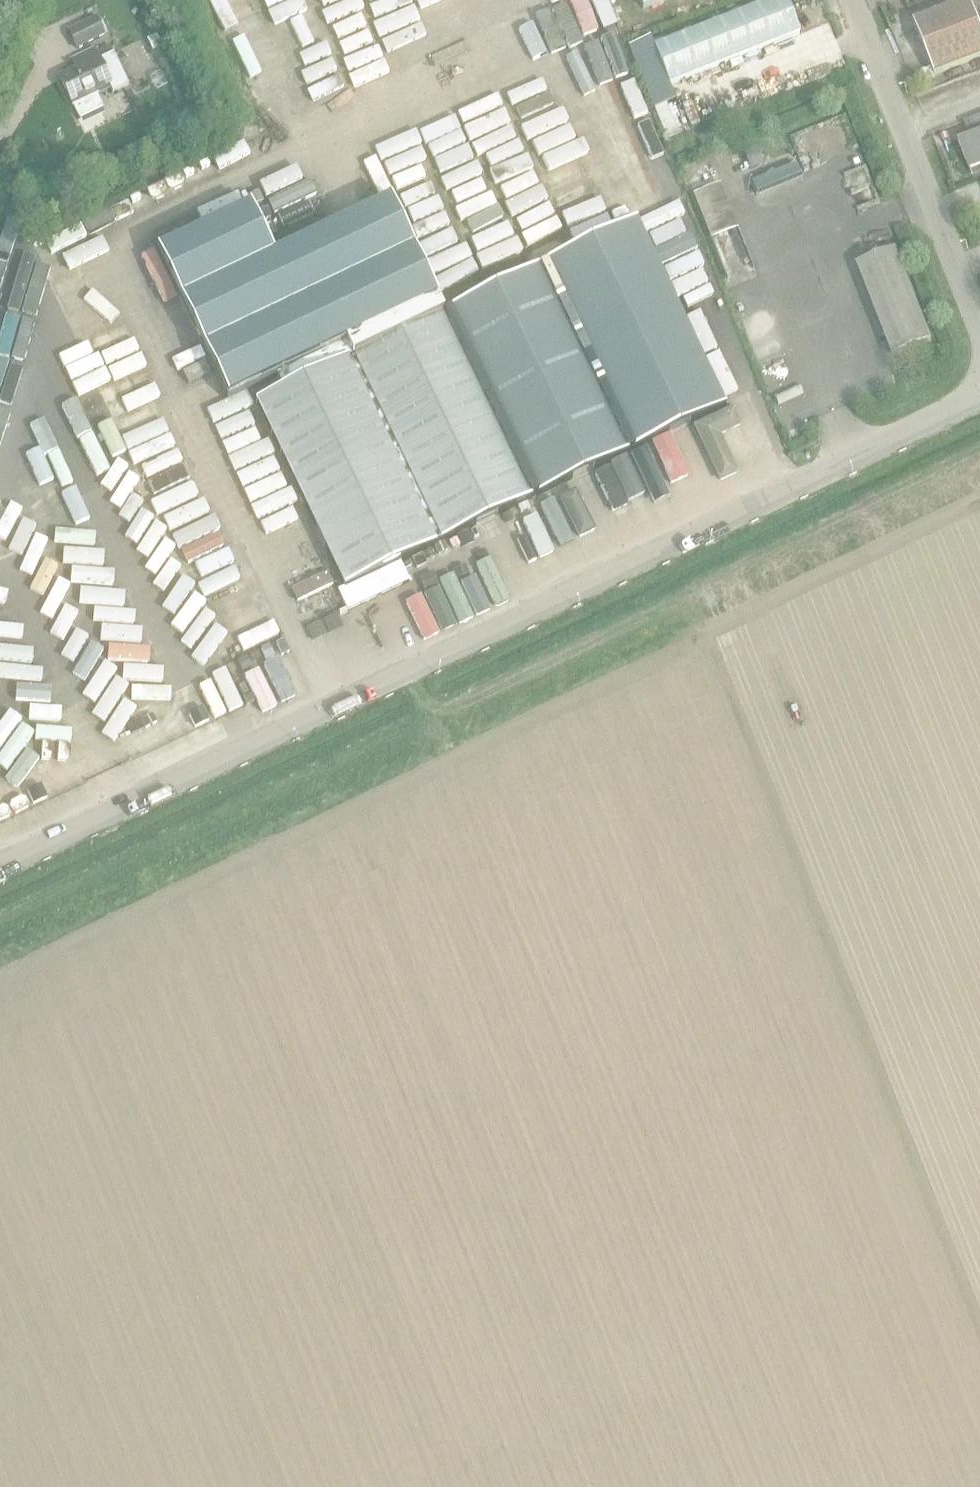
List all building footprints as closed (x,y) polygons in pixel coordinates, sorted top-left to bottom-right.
[(643,9),(665,0),(639,0),(643,9)] [(668,85),(799,34),(786,0),(775,0),(654,48),(668,85)] [(934,75),(979,57),(979,26),(970,0),(914,22),(934,75)] [(68,30),(77,49),(105,35),(96,17),(68,30)] [(163,17),(150,21),(154,33),(167,29),(163,17)] [(584,53),(592,50),(583,31),(575,34),(584,53)] [(113,53),(98,60),(93,48),(70,59),(76,71),(60,78),(80,120),(103,108),(95,91),(108,84),(112,92),(128,85),(113,53)] [(482,91),(488,124),(529,115),(522,83),(482,91)] [(405,122),(417,153),(464,136),(454,109),(420,122),(418,117),(405,122)] [(477,113),(467,121),(484,142),(494,134),(477,113)] [(968,120),(973,133),(957,139),(969,168),(979,163),(979,116),(968,120)] [(255,149),(285,139),(280,125),(250,134),(255,149)] [(744,153),(750,171),(763,166),(757,149),(744,153)] [(871,151),(846,158),(851,174),(876,166),(871,151)] [(751,182),(758,199),(803,181),(795,164),(751,182)] [(512,180),(499,183),(509,220),(522,216),(512,180)] [(434,302),(437,300),(389,199),(273,254),(250,206),(155,251),(227,401),(276,377),(281,388),(254,401),(341,583),(335,585),(347,611),(408,582),(400,563),(726,408),(636,221),(440,314),(434,302)] [(96,231),(80,239),(96,273),(112,265),(96,231)] [(58,232),(42,236),(51,277),(72,272),(67,252),(63,253),(58,232)] [(857,266),(892,355),(931,340),(896,251),(857,266)] [(751,376),(738,379),(742,394),(754,391),(751,376)] [(161,402),(150,407),(162,432),(173,427),(161,402)] [(160,462),(172,498),(189,492),(177,456),(160,462)] [(626,506),(642,500),(625,457),(609,464),(626,506)] [(1,775),(57,748),(44,721),(80,703),(9,557),(0,562),(0,774),(1,775)] [(210,598),(219,594),(206,563),(198,566),(210,598)] [(253,621),(274,613),(270,603),(249,610),(253,621)] [(216,614),(230,646),(247,638),(240,622),(246,620),(239,604),(216,614)] [(260,690),(277,688),(276,681),(291,679),(288,653),(256,657),(260,690)] [(149,711),(62,749),(81,792),(168,753),(149,711)]
